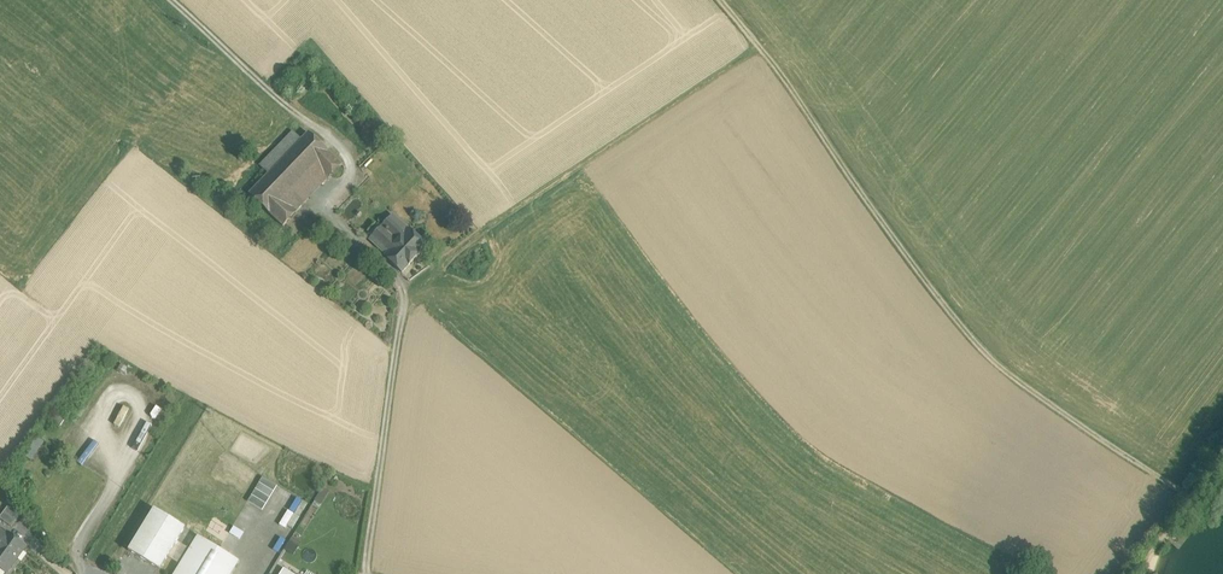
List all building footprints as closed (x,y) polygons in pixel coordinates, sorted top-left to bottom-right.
[(302,140),(293,132),(260,166),(269,175),(250,194),(284,226),(297,212),(296,211),(328,178),(329,179),(342,165),(309,133),(302,140)] [(408,231),(392,216),(382,227),(385,230),(374,243),(386,254),(384,256),(402,273),(428,246),(410,229),(408,231)] [(120,426),(128,408),(122,406),(114,423),(120,426)] [(38,437),(24,456),(31,460),(44,441),(38,437)] [(247,499),(262,509),(277,485),(262,476),(247,499)] [(279,486),(261,518),(282,531),(301,499),(279,486)] [(0,518),(0,519),(12,527),(21,515),(8,506),(0,518)] [(186,528),(155,509),(129,551),(160,570),(168,557),(177,542),(186,528)] [(0,530),(0,568),(7,573),(26,547),(8,534),(7,535),(0,530)] [(198,536),(190,550),(177,542),(168,557),(181,565),(175,573),(232,573),(240,561),(198,536)]
